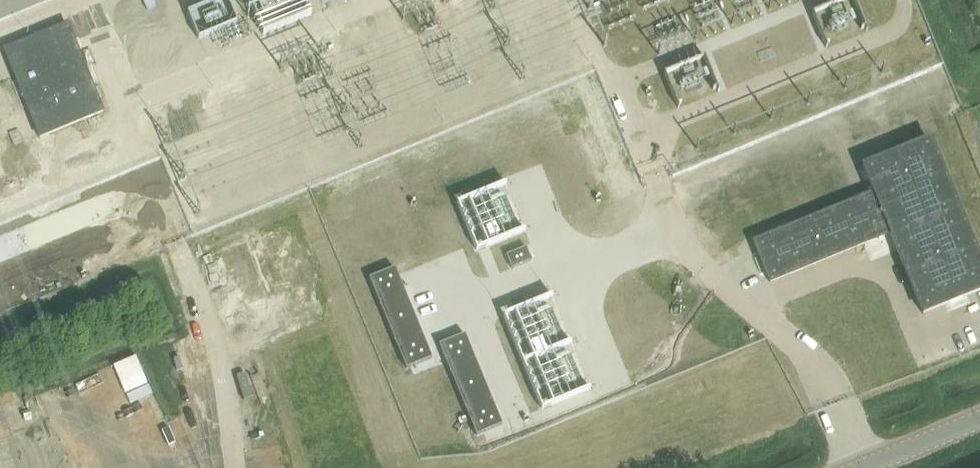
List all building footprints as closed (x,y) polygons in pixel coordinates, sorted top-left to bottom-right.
[(202,39),(252,22),(245,0),(225,0),(193,11),(202,39)] [(260,15),(274,12),(276,28),(331,18),(328,0),(257,0),(260,15)] [(857,29),(861,0),(846,0),(845,9),(813,6),(810,31),(832,33),(832,26),(857,29)] [(14,76),(40,138),(103,112),(68,27),(67,24),(4,50),(14,76)] [(655,72),(669,105),(719,85),(705,52),(655,72)] [(757,253),(770,286),(890,237),(923,317),(979,294),(979,258),(931,138),(861,166),(873,194),(753,243),(757,253)] [(394,271),(370,280),(407,369),(430,359),(394,271)] [(465,336),(441,346),(476,434),(501,424),(465,336)]
